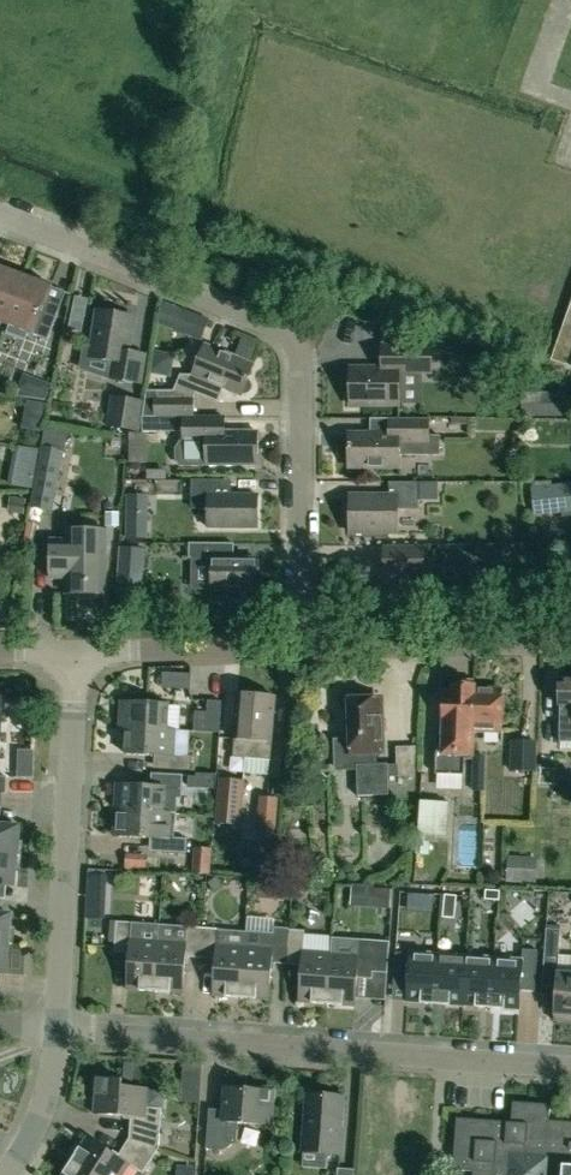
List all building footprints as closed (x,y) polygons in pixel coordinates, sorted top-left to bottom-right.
[(24,276),(0,267),(0,326),(1,322),(5,324),(24,276)] [(51,286),(24,276),(5,324),(9,325),(6,332),(25,340),(28,333),(48,340),(58,313),(43,307),(51,286)] [(551,359),(570,367),(570,304),(551,359)] [(209,318),(180,307),(172,327),(201,338),(209,318)] [(91,359),(113,362),(111,379),(140,384),(145,355),(128,352),(133,317),(98,311),(91,359)] [(398,404),(398,375),(431,375),(431,344),(379,344),(379,369),(351,369),(351,404),(398,404)] [(224,389),(240,395),(252,363),(204,345),(193,375),(180,375),(173,391),(146,391),(142,418),(155,418),(183,417),(193,417),(193,398),(196,393),(219,402),(224,389)] [(27,393),(45,399),(51,383),(33,376),(27,393)] [(521,417),(567,417),(567,392),(521,392),(521,417)] [(110,394),(106,424),(138,429),(142,398),(110,394)] [(224,417),(193,417),(183,417),(183,441),(180,441),(175,449),(175,459),(179,467),(206,467),(206,465),(258,465),(258,431),(224,431),(224,417)] [(155,432),(155,418),(142,418),(143,432),(147,432),(155,432)] [(349,445),(349,450),(350,450),(350,467),(399,467),(399,455),(440,455),(440,436),(428,436),(428,420),(390,420),(390,434),(351,434),(351,445),(349,445)] [(41,447),(30,508),(52,512),(63,451),(41,447)] [(191,510),(207,509),(207,528),(257,528),(257,495),(225,495),(225,481),(191,481),(191,510)] [(420,510),(420,501),(438,501),(438,482),(390,482),(390,496),(350,496),(350,533),(398,533),(398,510),(420,510)] [(570,512),(570,484),(540,487),(543,515),(570,512)] [(147,539),(147,513),(126,513),(125,538),(147,539)] [(107,530),(66,530),(66,539),(51,539),(51,578),(66,579),(65,593),(106,594),(107,530)] [(212,590),(212,592),(257,592),(257,559),(228,559),(228,545),(190,545),(190,560),(191,590),(212,590)] [(142,589),(145,549),(119,547),(116,588),(142,589)] [(350,596),(398,596),(398,576),(424,576),(424,548),(385,547),(385,562),(373,562),(373,560),(350,560),(350,596)] [(0,592),(0,606),(12,605),(11,592),(0,592)] [(202,622),(241,623),(242,605),(202,604),(202,622)] [(195,677),(195,664),(168,664),(168,677),(195,677)] [(560,681),(560,705),(561,705),(560,741),(570,741),(570,681),(560,681)] [(472,759),(473,729),(472,729),(474,688),(475,686),(472,686),(472,683),(444,682),(443,722),(444,722),(444,730),(439,730),(437,734),(436,774),(464,774),(465,758),(472,759)] [(472,729),(473,729),(502,730),(503,689),(499,689),(499,687),(489,687),(489,689),(474,688),(472,729)] [(351,738),(333,739),(334,771),(357,770),(358,796),(388,795),(388,777),(398,776),(397,765),(388,765),(387,764),(377,764),(376,753),(383,752),(382,718),(380,718),(379,699),(359,699),(358,696),(356,692),(352,691),(349,690),(345,692),(342,695),(341,698),(341,702),(343,705),(346,708),(350,708),(351,738)] [(235,738),(233,756),(251,758),(257,695),(238,693),(234,738),(235,738)] [(276,696),(257,695),(251,758),(270,759),(276,696)] [(193,730),(220,732),(222,701),(207,700),(206,712),(195,711),(193,730)] [(120,728),(127,728),(127,727),(168,730),(169,704),(121,702),(120,728)] [(126,754),(160,755),(160,769),(190,770),(191,756),(173,755),(174,730),(168,730),(127,727),(127,728),(126,754)] [(510,742),(510,770),(536,770),(536,742),(510,742)] [(416,746),(397,747),(397,765),(398,776),(414,776),(416,746)] [(474,772),(484,772),(485,756),(475,755),(474,772)] [(474,772),(474,788),(484,789),(484,772),(474,772)] [(151,786),(117,784),(116,811),(123,811),(163,813),(164,812),(170,813),(174,813),(175,789),(182,789),(183,775),(152,774),(151,786)] [(218,779),(214,824),(240,826),(244,781),(218,779)] [(259,797),(257,828),(275,829),(278,798),(259,797)] [(420,800),(416,853),(428,854),(429,841),(425,841),(425,834),(447,836),(449,802),(420,800)] [(123,811),(116,811),(115,836),(156,838),(155,851),(185,852),(186,838),(173,838),(174,813),(170,813),(164,812),(163,813),(123,811)] [(493,857),(492,819),(467,819),(468,857),(493,857)] [(17,856),(19,826),(0,825),(0,854),(17,856)] [(256,853),(255,878),(271,879),(273,854),(256,853)] [(14,886),(17,856),(0,854),(0,884),(14,886)] [(196,854),(195,872),(209,873),(210,855),(196,854)] [(543,854),(520,854),(519,874),(543,875),(543,854)] [(500,891),(486,890),(485,899),(499,901),(500,891)] [(445,895),(443,917),(455,919),(457,896),(445,895)] [(8,944),(11,914),(0,913),(0,943),(8,944)] [(154,992),(158,941),(142,940),(143,924),(117,922),(115,952),(129,953),(127,990),(154,992)] [(200,958),(202,927),(188,926),(186,943),(158,941),(154,992),(182,994),(185,957),(200,958)] [(200,958),(215,959),(213,996),(240,998),(244,947),(218,945),(219,928),(202,927),(200,958)] [(542,966),(557,967),(560,930),(546,929),(545,938),(544,938),(542,966)] [(299,1002),(326,1004),(330,952),(304,951),(305,931),(290,930),(289,933),(288,933),(287,935),(288,935),(286,964),(302,966),(299,1002)] [(263,948),(244,947),(240,998),(269,1000),(272,963),(286,964),(288,935),(287,935),(288,933),(264,932),(263,948)] [(346,954),(330,952),(326,1004),(356,1006),(358,978),(373,979),(373,972),(388,973),(390,941),(347,938),(346,954)] [(6,974),(8,944),(0,943),(0,973),(6,974)] [(494,958),(491,1007),(519,1009),(520,990),(535,991),(537,950),(523,949),(522,960),(494,958)] [(438,954),(410,953),(410,954),(395,953),(393,981),(408,982),(406,1002),(435,1004),(438,954)] [(463,1006),(466,956),(438,954),(435,1004),(463,1006)] [(463,1006),(491,1007),(494,958),(466,956),(463,1006)] [(557,973),(554,1020),(570,1021),(570,974),(557,973)] [(188,1089),(205,1089),(206,1071),(188,1070),(188,1089)] [(131,1117),(129,1138),(159,1148),(162,1109),(147,1108),(148,1089),(123,1088),(123,1081),(97,1079),(94,1114),(131,1117)] [(238,1124),(270,1125),(272,1092),(225,1089),(224,1111),(209,1110),(207,1150),(225,1151),(237,1141),(238,1124)] [(327,1154),(341,1155),(343,1129),(340,1129),(343,1097),(307,1095),(302,1167),(326,1169),(327,1154)] [(479,1172),(478,1174),(570,1174),(570,1122),(549,1121),(550,1105),(513,1102),(511,1122),(457,1118),(453,1170),(479,1172)] [(93,1174),(124,1174),(130,1165),(143,1173),(159,1148),(129,1138),(117,1157),(86,1137),(71,1161),(93,1174)] [(71,1161),(62,1174),(93,1174),(71,1161)]
